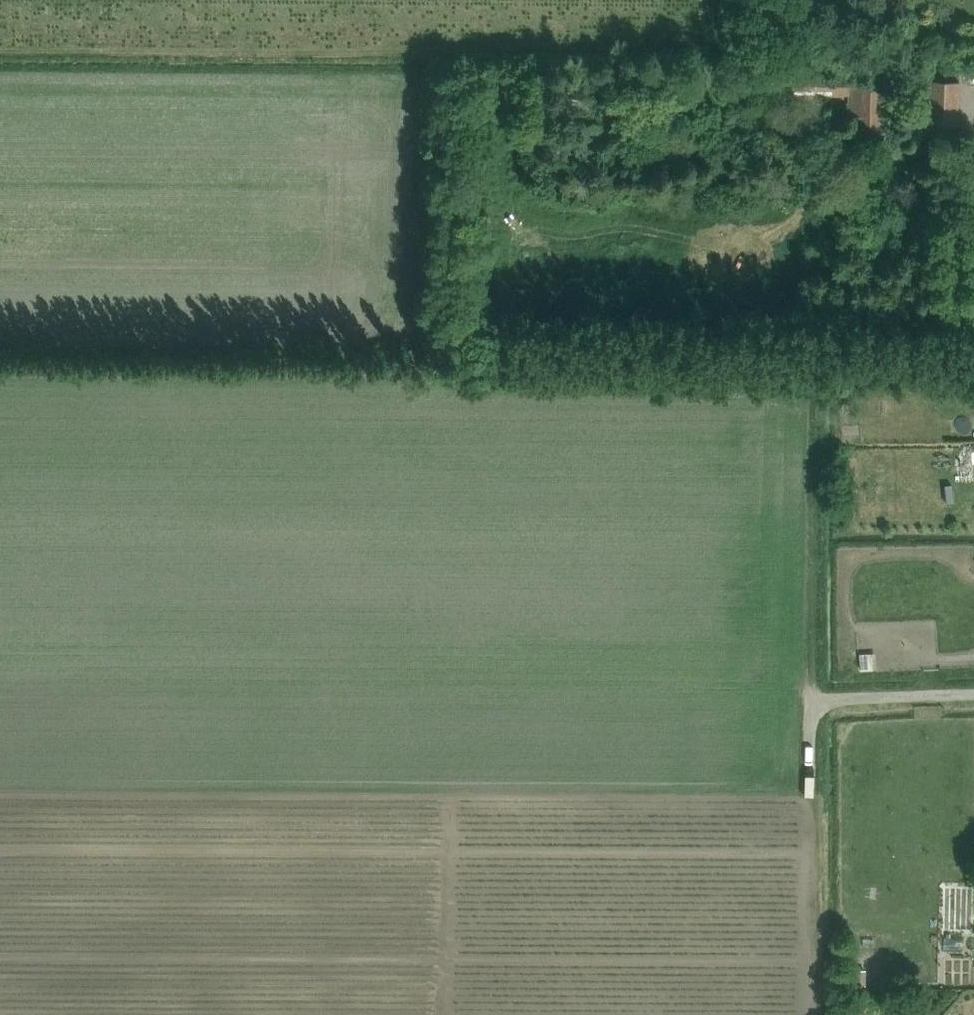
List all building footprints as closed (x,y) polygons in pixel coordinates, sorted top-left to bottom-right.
[(792,73),(770,73),(770,86),(792,86),(793,98),(830,99),(830,95),(843,95),(843,94),(849,94),(849,139),(861,139),(861,146),(880,147),(880,139),(888,139),(888,124),(892,124),(892,95),(893,95),(893,79),(850,78),(850,75),(814,75),(792,75),(792,73)] [(962,127),(963,77),(931,76),(929,126),(962,127)] [(966,396),(973,396),(973,382),(966,382),(966,396)] [(851,968),(851,984),(863,985),(863,968),(851,968)] [(927,1008),(928,993),(915,992),(915,1008),(927,1008)]
